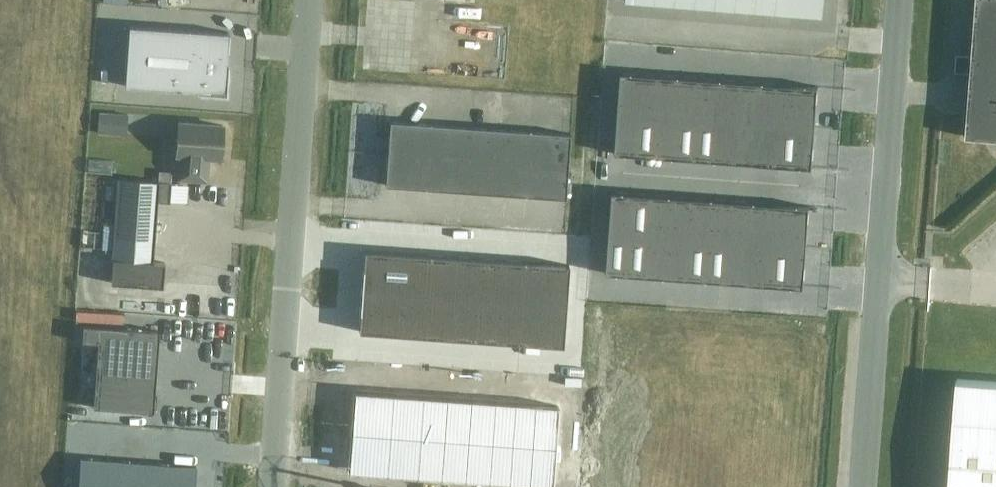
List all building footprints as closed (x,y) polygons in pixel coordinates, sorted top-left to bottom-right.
[(723,0),(704,0),(703,7),(723,8),(723,0)] [(743,0),(723,0),(723,8),(742,10),(743,0)] [(763,0),(743,0),(742,10),(762,12),(763,0)] [(783,0),(763,0),(762,12),(782,13),(783,0)] [(782,13),(821,16),(822,0),(783,0),(782,13)] [(973,56),(957,55),(957,63),(995,66),(995,0),(977,0),(973,56)] [(226,93),(230,33),(129,26),(125,86),(226,93)] [(957,63),(956,72),(972,73),(967,137),(995,139),(995,66),(957,63)] [(619,72),(616,113),(636,114),(639,74),(619,72)] [(639,74),(636,114),(656,115),(659,75),(639,74)] [(659,75),(656,115),(676,117),(679,77),(659,75)] [(679,77),(676,117),(696,118),(699,78),(679,77)] [(699,78),(696,118),(716,120),(719,79),(699,78)] [(719,79),(716,120),(736,121),(739,81),(719,79)] [(739,81),(736,121),(756,123),(759,82),(739,81)] [(759,82),(756,123),(776,124),(779,84),(759,82)] [(779,84),(776,124),(816,127),(819,87),(779,84)] [(100,113),(99,132),(114,133),(115,114),(100,113)] [(616,113),(613,153),(653,156),(656,115),(636,114),(616,113)] [(656,115),(653,156),(673,157),(676,117),(656,115)] [(676,117),(673,157),(693,159),(696,118),(676,117)] [(696,118),(693,159),(713,160),(716,120),(696,118)] [(716,120),(713,160),(733,161),(736,121),(716,120)] [(408,155),(411,122),(390,121),(388,153),(408,155)] [(736,121),(733,161),(753,163),(756,123),(736,121)] [(223,125),(179,122),(177,154),(182,154),(180,178),(207,180),(208,156),(221,157),(223,125)] [(428,156),(431,124),(411,122),(408,155),(428,156)] [(756,123),(753,163),(773,164),(776,124),(756,123)] [(448,157),(451,125),(431,124),(428,156),(448,157)] [(776,124),(773,164),(813,167),(816,127),(776,124)] [(468,159),(471,127),(451,125),(448,157),(468,159)] [(488,160),(491,128),(471,127),(468,159),(488,160)] [(508,162),(510,129),(491,128),(488,160),(508,162)] [(528,163),(530,131),(510,129),(508,162),(528,163)] [(548,165),(550,132),(530,131),(528,163),(548,165)] [(568,166),(571,134),(550,132),(548,165),(568,166)] [(406,187),(408,155),(388,153),(386,185),(406,187)] [(426,188),(428,156),(408,155),(406,187),(426,188)] [(446,190),(448,157),(428,156),(426,188),(446,190)] [(466,191),(468,159),(448,157),(446,190),(466,191)] [(486,193),(488,160),(468,159),(466,191),(486,193)] [(506,194),(508,162),(488,160),(486,193),(506,194)] [(526,195),(528,163),(508,162),(506,194),(526,195)] [(546,197),(548,165),(528,163),(526,195),(546,197)] [(566,198),(568,166),(548,165),(546,197),(566,198)] [(154,262),(158,202),(170,203),(172,182),(119,178),(112,283),(163,287),(165,262),(154,262)] [(610,192),(607,232),(628,234),(647,235),(650,195),(610,192)] [(650,195),(647,235),(667,237),(670,196),(650,195)] [(670,196),(667,237),(687,238),(690,198),(670,196)] [(690,198),(687,238),(707,239),(710,199),(691,198),(690,198)] [(710,199),(707,239),(727,241),(730,201),(710,199)] [(730,201),(727,241),(747,242),(750,202),(730,201)] [(750,202),(747,242),(767,244),(770,203),(750,202)] [(770,203),(767,244),(807,247),(810,206),(770,203)] [(607,232),(604,273),(625,274),(628,234),(607,232)] [(628,234),(625,274),(645,275),(647,235),(628,234)] [(647,235),(645,275),(664,277),(667,237),(647,235)] [(667,237),(664,277),(685,278),(687,238),(667,237)] [(687,238),(685,278),(704,280),(707,239),(687,238)] [(707,239),(704,280),(724,281),(727,241),(707,239)] [(727,241),(724,281),(744,283),(747,242),(727,241)] [(747,242),(744,283),(764,284),(767,244),(747,242)] [(767,244),(764,284),(805,287),(807,247),(767,244)] [(364,252),(361,292),(425,296),(428,256),(364,252)] [(428,256),(425,296),(454,298),(457,258),(428,256)] [(457,258),(454,298),(478,300),(481,260),(457,258)] [(481,260),(478,300),(502,301),(505,261),(481,260)] [(505,261),(502,301),(523,303),(525,263),(505,261)] [(525,263),(523,303),(543,304),(545,264),(525,263)] [(545,264),(543,304),(564,306),(567,266),(545,264)] [(361,292),(358,332),(422,336),(425,296),(361,292)] [(425,296),(422,336),(451,338),(454,298),(425,296)] [(454,298),(451,338),(476,340),(478,300),(454,298)] [(478,300),(476,340),(500,342),(502,301),(478,300)] [(502,301),(500,342),(520,343),(523,303),(502,301)] [(523,303),(520,343),(540,344),(543,304),(523,303)] [(543,304),(540,344),(562,346),(564,306),(543,304)] [(84,325),(82,341),(98,343),(93,407),(154,412),(160,331),(84,325)] [(958,378),(949,486),(995,486),(995,381),(958,378)] [(80,457),(77,486),(195,486),(197,467),(80,457)]
